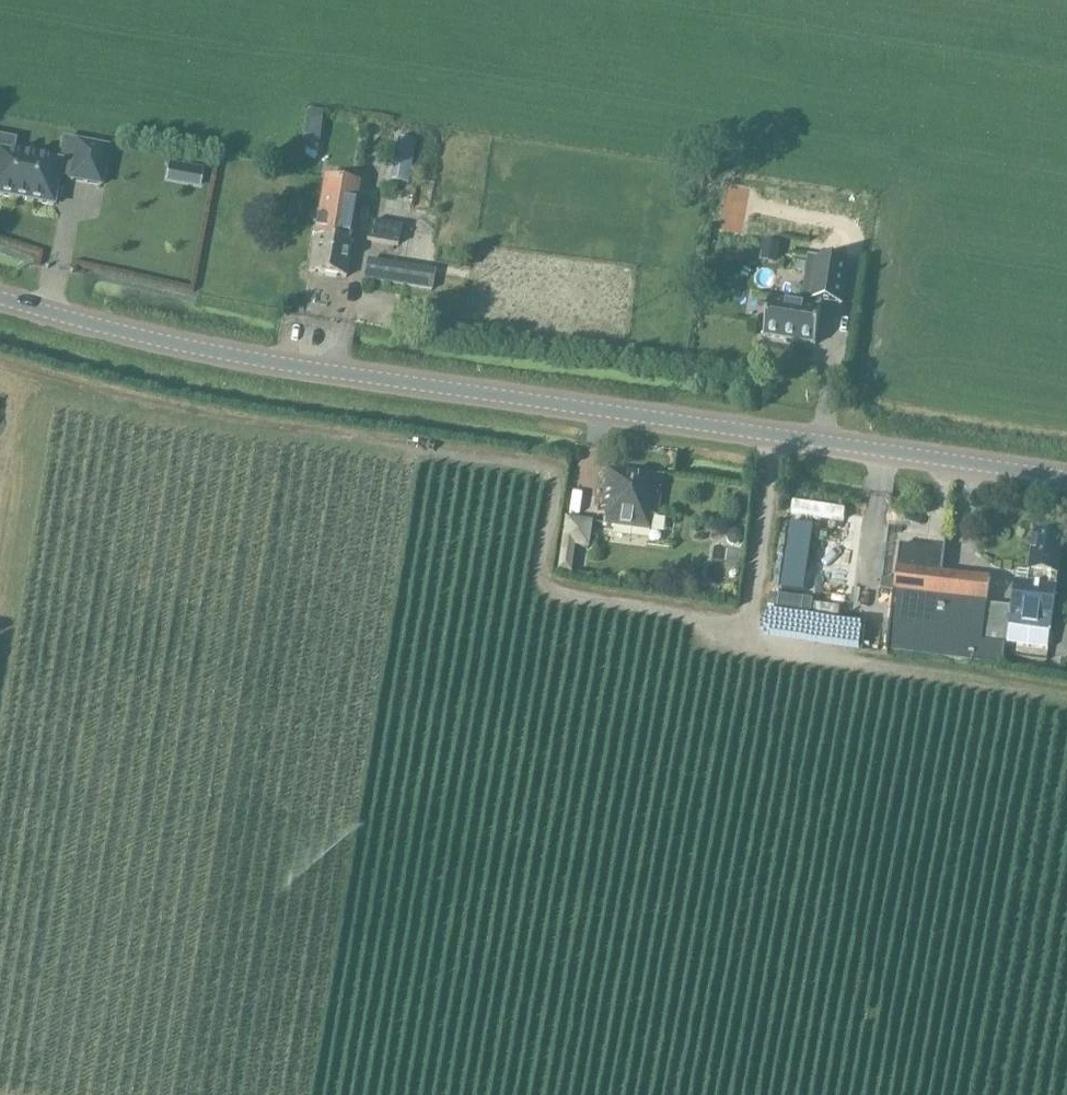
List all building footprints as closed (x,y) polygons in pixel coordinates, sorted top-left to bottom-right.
[(76,141),(74,151),(61,149),(59,162),(0,151),(0,196),(53,205),(58,177),(100,184),(107,147),(76,141)] [(200,185),(203,170),(187,167),(184,182),(200,185)] [(351,243),(360,185),(325,179),(311,273),(348,279),(354,243),(351,243)] [(408,213),(409,226),(424,224),(422,211),(408,213)] [(368,240),(399,245),(402,227),(370,222),(368,240)] [(427,239),(402,234),(399,250),(425,255),(427,239)] [(451,243),(435,239),(433,250),(449,253),(451,243)] [(770,300),(764,337),(816,345),(823,302),(843,305),(849,262),(819,258),(811,307),(802,305),(770,300)] [(607,510),(605,524),(651,530),(653,516),(658,517),(664,475),(606,468),(601,509),(607,510)] [(559,568),(570,569),(574,545),(588,547),(592,520),(566,517),(559,568)] [(914,535),(915,524),(893,523),(892,535),(914,535)] [(1016,586),(1014,607),(1011,628),(1052,633),(1063,539),(1035,536),(1029,585),(1016,586)] [(945,551),(901,546),(889,652),(1003,665),(1006,645),(982,642),(987,604),(989,580),(942,574),(945,551)] [(982,642),(1006,645),(1008,645),(1010,628),(1011,628),(1014,607),(987,604),(982,642)]
